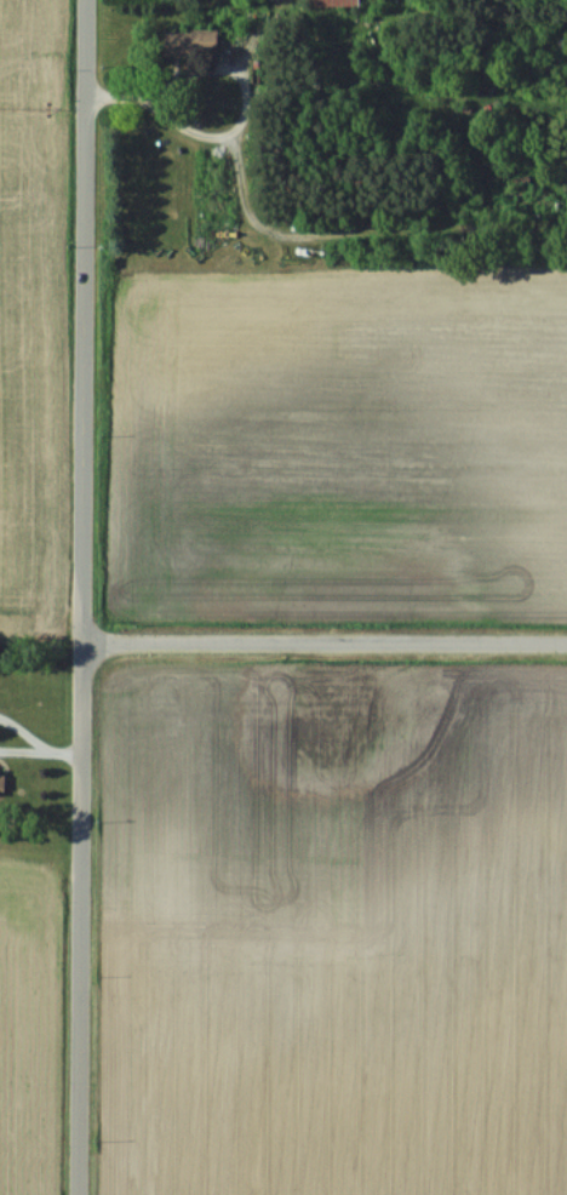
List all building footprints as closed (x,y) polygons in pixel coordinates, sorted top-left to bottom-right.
[(199,31),(169,31),(169,53),(199,53),(199,31)]
